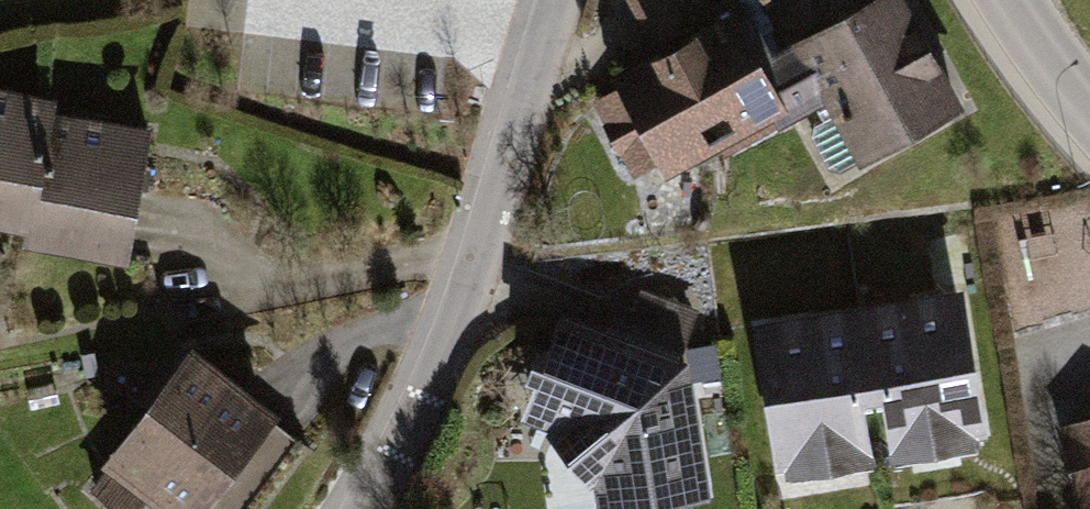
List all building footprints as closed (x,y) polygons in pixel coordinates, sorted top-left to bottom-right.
[(651,50),(611,70),(618,86),(590,100),(632,173),(659,161),(666,174),(720,145),(726,155),(825,98),(793,39),(774,49),(753,13),(741,19),(735,5),(716,15),(707,0),(628,0),(651,50)] [(793,39),(825,98),(861,161),(965,103),(910,0),(865,0),(793,39)] [(0,85),(0,222),(24,226),(21,240),(127,258),(151,122),(54,108),(57,94),(0,85)] [(1005,227),(1033,347),(1089,329),(1089,221),(1087,219),(1005,227)] [(962,284),(752,317),(777,473),(990,443),(962,284)] [(634,304),(614,298),(605,322),(683,352),(697,306),(641,285),(634,304)] [(562,305),(548,342),(538,338),(524,375),(534,379),(519,417),(543,425),(596,484),(601,508),(627,508),(636,508),(637,508),(677,508),(676,503),(712,496),(687,354),(683,352),(605,322),(562,305)] [(191,343),(98,461),(106,467),(86,490),(112,508),(138,508),(148,497),(164,508),(242,508),(298,431),(191,343)] [(1062,430),(1085,505),(1089,503),(1089,421),(1062,430)]
